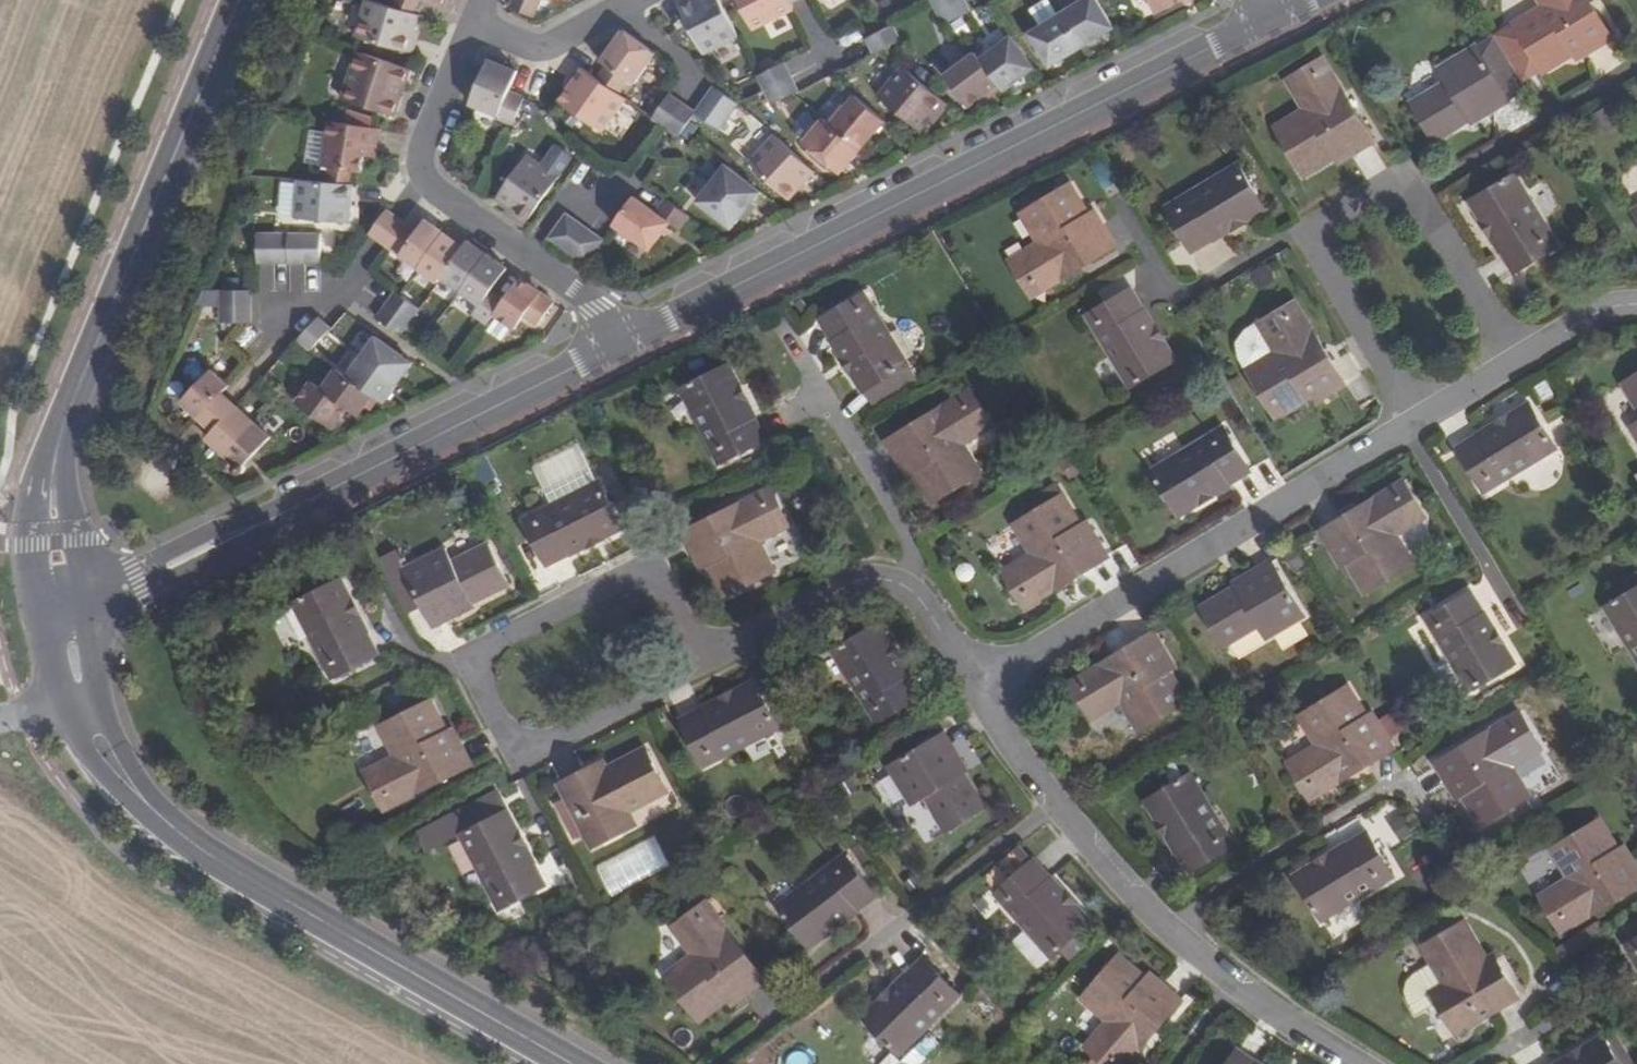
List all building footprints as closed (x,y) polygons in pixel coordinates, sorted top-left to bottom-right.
[(413,12),(395,6),(375,0),(366,0),(355,34),(408,50),(419,14),(413,12)] [(418,0),(397,0),(395,6),(413,12),(418,0)] [(512,6),(536,15),(542,0),(515,0),(512,6)] [(704,53),(738,37),(720,0),(689,0),(679,5),(704,53)] [(790,2),(789,0),(738,0),(753,29),(794,9),(790,2)] [(970,12),(965,0),(933,0),(945,24),(970,12)] [(1114,27),(1097,0),(1081,0),(1058,15),(1040,25),(1029,33),(1050,66),(1114,27)] [(1040,25),(1058,15),(1049,0),(1044,0),(1030,9),(1040,25)] [(1156,14),(1183,0),(1149,0),(1156,14)] [(1598,11),(1593,15),(1584,0),(1540,0),(1544,6),(1517,23),(1548,72),(1573,56),(1583,50),(1587,56),(1614,38),(1598,11)] [(1598,11),(1592,0),(1584,0),(1593,15),(1598,11)] [(900,39),(892,25),(866,37),(874,53),(900,39)] [(601,61),(607,65),(627,79),(633,83),(656,52),(624,29),(601,61)] [(980,58),(998,83),(1001,88),(1004,90),(1034,68),(1010,36),(980,58)] [(1477,46),(1445,65),(1453,79),(1445,83),(1414,103),(1437,141),(1468,122),(1477,116),(1480,121),(1511,103),(1477,46)] [(410,67),(356,50),(341,97),(395,115),(400,98),(396,97),(401,82),(405,83),(410,67)] [(1577,62),(1587,56),(1583,50),(1573,56),(1577,62)] [(986,93),(998,83),(980,58),(975,52),(944,75),(968,106),(986,93)] [(491,53),(490,58),(502,63),(503,58),(491,53)] [(1324,56),(1313,63),(1323,80),(1334,73),(1324,56)] [(771,103),(798,90),(784,62),(757,75),(771,103)] [(1375,141),(1358,113),(1352,117),(1338,93),(1344,90),(1334,73),(1323,80),(1313,63),(1287,79),(1304,109),(1277,125),(1307,174),(1334,158),(1343,152),(1347,158),(1375,141)] [(626,98),(618,92),(598,78),(580,65),(570,80),(572,81),(559,100),(602,131),(626,98)] [(598,78),(618,92),(627,79),(607,65),(598,78)] [(1438,70),(1445,83),(1453,79),(1445,65),(1438,70)] [(944,101),(902,66),(877,95),(920,130),(944,101)] [(998,83),(986,93),(989,97),(1001,88),(998,83)] [(714,85),(695,111),(719,127),(738,101),(714,85)] [(1358,113),(1344,90),(1338,93),(1352,117),(1358,113)] [(679,135),(695,111),(669,93),(653,117),(666,126),(679,135)] [(840,173),(885,120),(855,95),(830,124),(823,118),(804,142),(840,173)] [(1470,127),(1480,121),(1477,116),(1468,122),(1470,127)] [(363,154),(369,155),(374,127),(329,119),(321,165),(329,166),(351,169),(360,170),(363,154)] [(374,127),(369,155),(375,156),(380,128),(374,127)] [(789,199),(815,171),(775,134),(749,161),(789,199)] [(1338,164),(1347,158),(1343,152),(1334,158),(1338,164)] [(527,220),(558,176),(527,154),(495,198),(527,220)] [(589,162),(561,205),(606,235),(634,192),(589,162)] [(732,227),(761,191),(725,164),(697,200),(732,227)] [(1168,208),(1195,252),(1266,207),(1241,164),(1168,208)] [(329,166),(328,181),(350,183),(351,169),(329,166)] [(1473,202),(1515,272),(1558,245),(1517,176),(1473,202)] [(350,183),(328,181),(298,178),(295,217),(349,221),(352,184),(350,183)] [(1049,288),(1067,277),(1063,271),(1086,258),(1090,264),(1118,248),(1101,219),(1095,223),(1089,212),(1073,185),(1024,215),(1039,242),(1011,259),(1027,287),(1043,277),(1049,288)] [(665,198),(656,211),(634,195),(614,223),(650,249),(670,221),(680,228),(689,215),(665,198)] [(1095,223),(1101,219),(1095,208),(1089,212),(1095,223)] [(387,244),(403,221),(397,215),(389,209),(371,232),(379,238),(387,244)] [(550,237),(573,253),(590,229),(566,213),(550,237)] [(403,221),(387,244),(438,280),(441,276),(463,245),(446,233),(425,218),(417,230),(403,221)] [(603,239),(590,229),(573,253),(586,262),(603,239)] [(449,230),(446,233),(463,245),(465,241),(449,230)] [(258,261),(321,261),(322,232),(258,232),(258,261)] [(441,276),(461,290),(488,253),(467,239),(465,241),(463,245),(441,276)] [(508,267),(488,253),(461,290),(482,304),(475,313),(488,323),(495,314),(505,299),(492,290),(508,267)] [(1063,271),(1067,277),(1090,264),(1086,258),(1063,271)] [(416,275),(405,291),(424,304),(435,288),(416,275)] [(505,299),(495,314),(515,328),(524,315),(538,324),(554,300),(521,277),(505,299)] [(1043,277),(1027,287),(1033,297),(1049,288),(1043,277)] [(251,288),(222,288),(222,321),(249,321),(251,321),(251,288)] [(377,316),(401,333),(419,307),(395,290),(377,316)] [(1132,388),(1176,362),(1133,290),(1089,316),(1132,388)] [(865,391),(909,365),(867,293),(823,319),(865,391)] [(1297,300),(1286,306),(1295,323),(1306,317),(1297,300)] [(1346,386),(1330,358),(1324,362),(1311,338),(1317,335),(1306,317),(1295,323),(1286,306),(1259,322),(1277,353),(1249,369),(1279,418),(1305,401),(1315,395),(1319,402),(1346,386)] [(318,316),(299,337),(311,349),(331,327),(318,316)] [(347,375),(373,393),(384,401),(399,381),(412,361),(375,335),(361,355),(347,375)] [(1330,358),(1317,335),(1311,338),(1324,362),(1330,358)] [(284,356),(268,377),(297,399),(312,378),(284,356)] [(336,367),(322,388),(349,407),(359,414),(373,393),(347,375),(336,367)] [(719,464),(765,442),(728,367),(682,389),(719,464)] [(199,416),(222,391),(229,384),(211,368),(181,400),(199,416)] [(1624,383),(1636,403),(1636,375),(1624,383)] [(349,407),(322,388),(311,380),(297,400),(334,426),(349,407)] [(972,389),(956,400),(962,410),(978,400),(972,389)] [(229,397),(222,391),(199,416),(207,423),(213,429),(236,404),(229,397)] [(1309,408),(1319,402),(1315,395),(1305,401),(1309,408)] [(919,430),(916,424),(888,440),(905,468),(911,465),(916,474),(933,502),(983,472),(966,444),(994,426),(978,400),(962,410),(956,400),(938,410),(942,416),(919,430)] [(224,452),(253,420),(236,404),(213,429),(207,436),(224,452)] [(1486,492),(1558,449),(1532,405),(1460,447),(1486,492)] [(942,416),(938,410),(916,424),(919,430),(942,416)] [(270,435),(253,420),(224,452),(234,461),(232,466),(233,469),(234,471),(239,473),(242,471),(244,470),(245,467),(245,464),(270,435)] [(1179,515),(1251,471),(1225,427),(1152,470),(1179,515)] [(1152,469),(1184,448),(1173,432),(1141,453),(1152,469)] [(534,465),(554,505),(598,482),(577,444),(534,465)] [(911,465),(905,468),(910,478),(916,474),(911,465)] [(1396,500),(1412,490),(1406,479),(1390,489),(1396,500)] [(600,481),(598,482),(554,505),(525,519),(548,565),(623,527),(600,481)] [(1042,599),(1060,588),(1057,581),(1079,568),(1083,574),(1110,558),(1094,529),(1088,533),(1081,521),(1065,495),(1064,497),(1057,485),(1043,494),(1049,506),(1016,527),(1033,554),(1003,572),(1020,598),(1036,588),(1042,599)] [(771,487),(755,495),(760,507),(777,498),(771,487)] [(1321,531),(1337,559),(1344,555),(1349,565),(1366,592),(1416,563),(1399,535),(1429,517),(1412,490),(1396,500),(1390,489),(1371,500),(1375,506),(1353,521),(1349,514),(1321,531)] [(684,533),(698,562),(705,558),(710,569),(725,596),(776,569),(761,542),(791,525),(777,498),(760,507),(755,495),(736,506),(739,512),(716,525),(712,518),(684,533)] [(1371,500),(1349,514),(1353,521),(1375,506),(1371,500)] [(736,506),(712,518),(716,525),(739,512),(736,506)] [(1087,518),(1081,521),(1088,533),(1094,529),(1087,518)] [(445,565),(438,552),(405,568),(434,626),(466,611),(464,607),(473,602),(506,586),(486,544),(454,560),(445,565)] [(447,548),(438,552),(445,565),(454,560),(447,548)] [(1344,555),(1337,559),(1343,568),(1349,565),(1344,555)] [(705,558),(698,562),(704,572),(710,569),(705,558)] [(1272,561),(1242,579),(1244,582),(1235,588),(1203,608),(1227,646),(1259,627),(1266,622),(1274,636),(1306,617),(1272,561)] [(1060,588),(1083,574),(1079,568),(1057,581),(1060,588)] [(1233,585),(1235,588),(1244,582),(1242,579),(1233,585)] [(333,678),(378,655),(340,580),(295,603),(333,678)] [(1026,609),(1042,599),(1036,588),(1020,598),(1026,609)] [(1608,607),(1636,656),(1636,590),(1608,607)] [(1473,690),(1516,663),(1474,591),(1429,618),(1473,690)] [(475,607),(473,602),(464,607),(466,611),(475,607)] [(1267,641),(1274,636),(1266,622),(1259,627),(1267,641)] [(835,651),(878,723),(922,696),(878,625),(835,651)] [(1155,632),(1127,649),(1131,654),(1108,668),(1105,662),(1087,673),(1094,684),(1077,694),(1093,720),(1122,702),(1140,731),(1189,701),(1172,673),(1166,664),(1172,660),(1155,632)] [(1131,654),(1127,649),(1105,662),(1108,668),(1131,654)] [(1166,664),(1172,673),(1179,670),(1172,660),(1166,664)] [(1094,684),(1087,673),(1070,683),(1077,694),(1094,684)] [(780,728),(757,683),(682,721),(705,767),(780,728)] [(1329,790),(1347,779),(1342,773),(1365,759),(1369,766),(1397,749),(1379,720),(1374,724),(1367,713),(1352,688),(1302,718),(1318,746),(1290,764),(1306,790),(1322,780),(1329,790)] [(400,692),(387,698),(392,708),(404,701),(400,692)] [(402,801),(420,792),(417,785),(440,773),(443,780),(473,765),(458,736),(452,739),(446,729),(432,701),(381,727),(396,756),(365,771),(379,798),(396,790),(402,801)] [(1374,724),(1379,720),(1373,710),(1367,713),(1374,724)] [(1512,732),(1529,721),(1523,711),(1506,721),(1512,732)] [(1469,752),(1466,745),(1438,763),(1454,790),(1460,787),(1466,796),(1483,824),(1532,794),(1516,766),(1546,748),(1529,721),(1512,732),(1506,721),(1488,732),(1492,738),(1469,752)] [(452,739),(458,736),(452,726),(446,729),(452,739)] [(1488,732),(1466,745),(1469,752),(1492,738),(1488,732)] [(923,792),(928,799),(947,831),(986,808),(966,775),(961,766),(965,763),(946,733),(890,766),(909,799),(923,792)] [(646,749),(608,768),(591,776),(587,768),(559,783),(593,847),(635,825),(629,812),(668,791),(646,749)] [(604,759),(587,768),(591,776),(608,768),(604,759)] [(1342,773),(1347,779),(1369,766),(1365,759),(1342,773)] [(970,772),(965,763),(961,766),(966,775),(970,772)] [(1175,764),(1164,770),(1173,784),(1183,778),(1175,764)] [(417,785),(420,792),(443,780),(440,773),(417,785)] [(1147,802),(1191,873),(1234,847),(1190,775),(1147,802)] [(1322,780),(1306,790),(1312,800),(1329,790),(1322,780)] [(1460,787),(1454,790),(1460,800),(1466,796),(1460,787)] [(396,790),(379,798),(385,810),(402,801),(396,790)] [(497,792),(457,811),(463,824),(457,827),(461,835),(499,909),(545,886),(497,792)] [(913,807),(928,799),(923,792),(909,799),(913,807)] [(1362,815),(1383,850),(1413,833),(1391,798),(1362,815)] [(430,850),(461,835),(457,827),(463,824),(457,811),(419,830),(430,850)] [(1598,913),(1594,907),(1616,893),(1620,899),(1636,889),(1636,864),(1631,855),(1625,858),(1618,847),(1603,821),(1554,851),(1571,878),(1541,896),(1557,923),(1574,913),(1580,924),(1598,913)] [(1322,920),(1395,876),(1368,833),(1296,876),(1322,920)] [(597,864),(612,894),(672,865),(657,835),(597,864)] [(1625,844),(1618,847),(1625,858),(1631,855),(1625,844)] [(1017,854),(986,876),(996,889),(1027,867),(1017,854)] [(780,905),(809,946),(877,895),(846,855),(780,905)] [(998,894),(1053,956),(1092,923),(1036,860),(998,894)] [(1594,907),(1598,913),(1620,899),(1616,893),(1594,907)] [(709,924),(719,917),(707,901),(697,908),(709,924)] [(725,937),(730,933),(719,917),(709,924),(697,908),(672,927),(692,956),(667,974),(699,1020),(726,1001),(735,994),(739,1000),(765,982),(747,955),(742,959),(725,937)] [(1574,913),(1557,923),(1564,934),(1580,924),(1574,913)] [(1519,998),(1504,971),(1497,975),(1488,959),(1465,921),(1425,945),(1448,985),(1435,992),(1459,1034),(1519,998)] [(747,955),(730,933),(725,937),(742,959),(747,955)] [(1629,946),(1636,960),(1636,940),(1629,946)] [(1145,1045),(1140,1040),(1157,1020),(1163,1024),(1184,1000),(1159,978),(1154,983),(1145,976),(1121,955),(1084,999),(1109,1020),(1087,1047),(1107,1063),(1112,1063),(1123,1053),(1132,1061),(1145,1045)] [(1495,955),(1488,959),(1497,975),(1504,971),(1495,955)] [(900,1054),(961,996),(924,959),(864,1017),(900,1054)] [(1154,983),(1159,978),(1149,971),(1145,976),(1154,983)] [(730,1006),(739,1000),(735,994),(726,1001),(730,1006)] [(1140,1040),(1145,1045),(1163,1024),(1157,1020),(1140,1040)] [(1605,1036),(1559,1063),(1621,1063),(1605,1036)] [(1516,1053),(1522,1063),(1550,1063),(1538,1041),(1516,1053)] [(1240,1050),(1231,1063),(1262,1063),(1240,1050)] [(1112,1063),(1129,1063),(1132,1061),(1123,1053),(1112,1063)]
